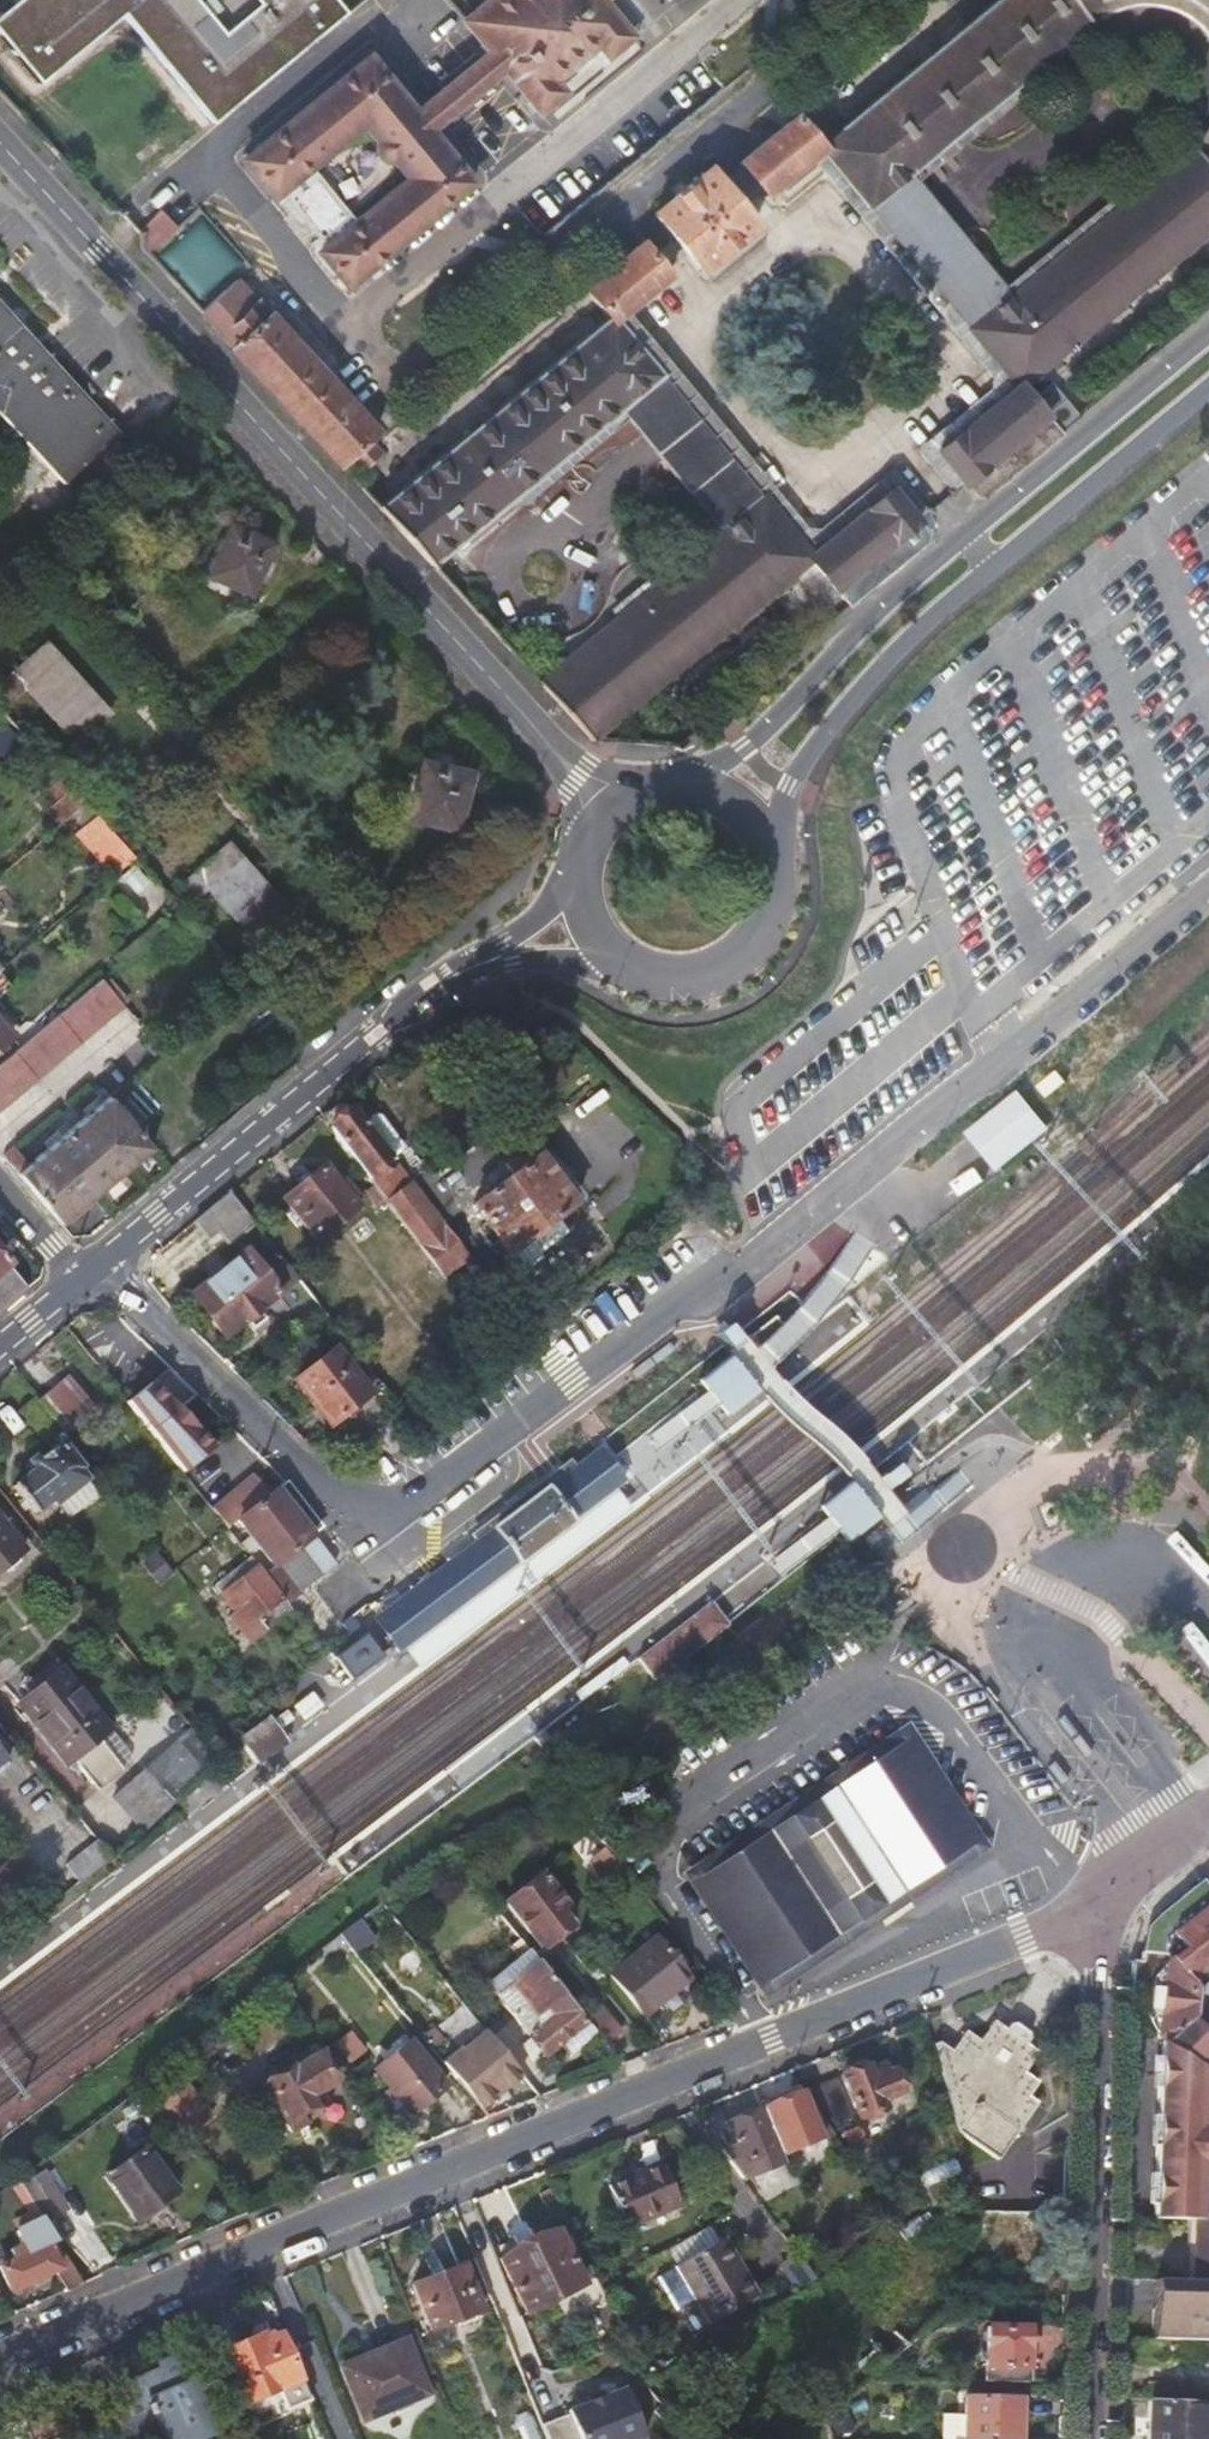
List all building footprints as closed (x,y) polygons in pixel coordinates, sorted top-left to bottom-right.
[(0,9),(0,29),(41,79),(124,11),(215,113),(352,0),(11,0),(0,9)] [(236,154),(348,298),(481,185),(433,132),(501,79),(537,116),(639,36),(610,0),(480,0),(456,18),(482,50),(418,103),(373,43),(236,154)] [(931,49),(818,143),(795,113),(738,162),(766,196),(821,152),(904,251),(948,216),(909,166),(1095,17),(1111,8),(1131,3),(1148,3),(1165,6),(1184,15),(1195,23),(1208,38),(1208,41),(1208,0),(992,0),(931,49)] [(975,502),(1074,414),(1042,374),(1139,293),(1137,285),(1208,226),(1208,127),(1202,137),(1124,205),(1119,210),(1014,295),(1004,282),(959,319),(1012,384),(934,448),(975,502)] [(756,226),(707,167),(653,212),(702,272),(756,226)] [(142,236),(154,246),(175,222),(163,212),(142,236)] [(608,319),(378,508),(383,513),(429,563),(617,407),(722,531),(538,681),(593,739),(813,563),(610,325),(669,276),(641,243),(585,289),(608,319)] [(225,290),(200,311),(339,465),(351,456),(362,466),(379,450),(368,438),(378,430),(270,312),(268,312),(237,279),(225,290)] [(0,302),(0,412),(65,484),(120,434),(0,302)] [(807,555),(838,592),(924,517),(892,481),(807,555)] [(274,542),(228,521),(202,576),(250,597),(274,542)] [(108,714),(43,642),(0,682),(14,697),(24,688),(76,745),(108,714)] [(474,770),(419,756),(404,822),(461,835),(474,770)] [(50,809),(62,823),(67,819),(85,803),(45,759),(31,773),(57,803),(50,809)] [(76,835),(113,875),(135,857),(85,803),(67,819),(70,823),(78,817),(86,826),(76,835)] [(290,914),(226,842),(183,882),(196,897),(206,887),(257,944),(290,914)] [(101,977),(0,1061),(0,1108),(124,1004),(101,977)] [(9,1047),(5,1042),(13,1035),(0,1020),(0,1054),(9,1047)] [(1022,1094),(966,1139),(992,1172),(1049,1127),(1022,1094)] [(10,1164),(60,1227),(154,1152),(109,1096),(58,1137),(54,1132),(45,1139),(50,1145),(27,1164),(21,1156),(10,1164)] [(337,1103),(333,1104),(329,1107),(324,1111),(323,1117),(324,1121),(327,1126),(325,1127),(372,1187),(398,1167),(386,1152),(398,1142),(398,1138),(375,1110),(371,1110),(359,1120),(352,1108),(349,1109),(346,1106),(342,1103),(337,1103)] [(508,1254),(555,1218),(571,1206),(533,1157),(528,1161),(520,1150),(496,1170),(504,1180),(469,1207),(482,1222),(474,1228),(489,1247),(496,1241),(506,1255),(508,1254)] [(353,1201),(339,1184),(323,1163),(281,1199),(317,1241),(359,1208),(353,1201)] [(402,1172),(376,1193),(384,1203),(410,1183),(402,1172)] [(345,1180),(339,1184),(353,1201),(359,1196),(345,1180)] [(468,1257),(410,1183),(384,1203),(442,1277),(468,1257)] [(227,1244),(253,1223),(229,1192),(193,1223),(206,1238),(216,1229),(227,1244)] [(566,1232),(555,1218),(508,1254),(519,1269),(566,1232)] [(0,1250),(0,1309),(6,1304),(26,1288),(8,1266),(11,1263),(0,1250)] [(280,1293),(245,1250),(189,1294),(225,1339),(280,1293)] [(787,1333),(774,1316),(748,1335),(761,1353),(787,1333)] [(721,1330),(716,1334),(725,1346),(731,1342),(736,1338),(727,1326),(721,1330)] [(328,1427),(381,1386),(349,1345),(338,1354),(334,1349),(294,1381),(328,1427)] [(94,1408),(68,1375),(37,1400),(64,1433),(94,1408)] [(126,1404),(182,1473),(213,1448),(186,1421),(183,1425),(173,1415),(176,1412),(150,1385),(126,1404)] [(86,1478),(56,1439),(64,1433),(37,1400),(36,1398),(22,1409),(49,1443),(26,1462),(31,1468),(12,1484),(34,1511),(51,1497),(55,1502),(58,1500),(67,1512),(94,1489),(86,1478)] [(86,1478),(95,1471),(64,1433),(56,1439),(86,1478)] [(601,1501),(626,1482),(610,1461),(599,1446),(562,1475),(554,1480),(546,1486),(532,1497),(521,1505),(510,1514),(490,1528),(485,1532),(463,1548),(446,1562),(391,1603),(390,1602),(371,1616),(394,1647),(399,1653),(426,1632),(432,1627),(438,1623),(482,1590),(505,1573),(513,1567),(517,1564),(534,1551),(537,1549),(540,1546),(548,1540),(559,1532),(573,1522),(589,1510),(601,1501)] [(904,1477),(895,1465),(883,1475),(888,1480),(892,1486),(904,1477)] [(636,1475),(626,1482),(601,1501),(589,1510),(573,1522),(559,1532),(548,1540),(540,1546),(537,1549),(534,1551),(517,1564),(513,1567),(505,1573),(482,1590),(438,1623),(432,1627),(426,1632),(399,1653),(413,1672),(650,1493),(636,1475)] [(305,1525),(312,1520),(282,1482),(266,1495),(259,1500),(250,1488),(243,1494),(240,1491),(225,1504),(276,1567),(265,1576),(286,1601),(288,1604),(302,1592),(301,1591),(336,1563),(305,1525)] [(257,1483),(250,1488),(259,1500),(266,1495),(257,1483)] [(98,1493),(94,1489),(67,1512),(70,1516),(98,1493)] [(1050,1503),(1043,1506),(1054,1529),(1062,1524),(1066,1516),(1062,1504),(1050,1503)] [(23,1549),(0,1521),(0,1567),(23,1549)] [(155,1552),(141,1564),(158,1587),(173,1575),(155,1552)] [(269,1616),(286,1601),(265,1576),(250,1557),(214,1585),(234,1610),(227,1615),(248,1641),(265,1626),(258,1617),(265,1610),(269,1616)] [(657,1679),(704,1642),(730,1622),(710,1598),(685,1618),(638,1655),(657,1679)] [(284,1622),(315,1661),(326,1651),(295,1613),(284,1622)] [(383,1655),(365,1630),(333,1655),(351,1679),(383,1655)] [(121,1767),(134,1757),(53,1661),(12,1695),(69,1762),(72,1760),(94,1786),(105,1784),(122,1768),(121,1767)] [(581,1702),(587,1710),(602,1699),(595,1691),(581,1702)] [(354,1714),(339,1698),(280,1754),(295,1770),(354,1714)] [(269,1716),(238,1739),(258,1765),(289,1742),(283,1734),(269,1716)] [(907,1723),(681,1873),(764,1999),(991,1849),(907,1723)] [(135,1777),(111,1799),(141,1833),(165,1812),(176,1801),(179,1798),(190,1787),(216,1761),(190,1728),(135,1777)] [(651,1760),(660,1772),(671,1765),(662,1752),(651,1760)] [(94,1839),(63,1864),(77,1883),(110,1858),(94,1839)] [(591,1844),(574,1858),(600,1891),(609,1884),(624,1872),(604,1848),(591,1844)] [(540,1948),(578,1917),(542,1872),(503,1903),(540,1948)] [(1140,1962),(1159,1964),(1167,1958),(1196,1991),(1208,1981),(1208,1887),(1203,1879),(1187,1892),(1153,1918),(1152,1918),(1145,1930),(1143,1936),(1140,1962)] [(61,1895),(50,1882),(42,1888),(53,1901),(61,1895)] [(649,1885),(639,1893),(645,1900),(655,1892),(649,1885)] [(558,2045),(586,2022),(579,2013),(509,1926),(499,1934),(507,1944),(476,1970),(544,2057),(558,2045)] [(641,2015),(686,1980),(653,1938),(608,1973),(641,2015)] [(1150,2008),(1151,2038),(1156,2040),(1151,2052),(1157,2048),(1193,2019),(1196,1991),(1167,1958),(1159,1964),(1140,1962),(1130,1961),(1129,1984),(1129,2006),(1150,2008)] [(1196,1991),(1193,2019),(1208,2039),(1208,1981),(1196,1991)] [(595,2000),(579,2013),(586,2022),(596,2033),(604,2044),(621,2031),(595,2000)] [(1155,2139),(1208,2092),(1208,2082),(1195,2065),(1208,2054),(1208,2039),(1193,2019),(1157,2048),(1155,2139)] [(952,2050),(941,2042),(933,2045),(957,2130),(998,2161),(1037,2104),(1028,2097),(1038,2083),(1025,2073),(1039,2054),(1026,2045),(1019,2040),(1003,2028),(992,2021),(978,2041),(964,2031),(952,2050)] [(567,2055),(596,2033),(586,2022),(558,2045),(567,2055)] [(1006,2023),(1003,2028),(1019,2040),(1026,2045),(1030,2039),(1029,2034),(1011,2023),(1006,2023)] [(522,2076),(483,2027),(439,2061),(479,2111),(501,2092),(515,2082),(522,2076)] [(350,2031),(335,2043),(350,2064),(366,2052),(350,2031)] [(409,2116),(447,2084),(410,2038),(371,2068),(409,2116)] [(259,2087),(283,2126),(302,2114),(315,2107),(310,2095),(337,2077),(321,2049),(259,2087)] [(867,2065),(804,2091),(830,2130),(883,2109),(880,2101),(901,2092),(893,2072),(885,2074),(881,2066),(869,2070),(867,2065)] [(211,2114),(182,2080),(158,2099),(186,2134),(211,2114)] [(804,2091),(762,2108),(779,2153),(821,2136),(804,2091)] [(1154,2217),(1192,2218),(1208,2219),(1208,2092),(1155,2139),(1154,2217)] [(737,2176),(781,2159),(779,2153),(762,2108),(725,2123),(734,2146),(720,2152),(737,2176)] [(308,2125),(302,2114),(283,2126),(289,2136),(308,2125)] [(136,2222),(176,2192),(143,2147),(102,2176),(136,2222)] [(624,2229),(679,2206),(662,2163),(606,2185),(624,2229)] [(44,2171),(21,2186),(40,2217),(45,2226),(70,2209),(44,2171)] [(1026,2258),(1027,2211),(978,2209),(969,2208),(967,2257),(970,2262),(974,2265),(1015,2266),(1019,2266),(1024,2264),(1026,2258)] [(62,2292),(81,2283),(45,2226),(40,2217),(12,2233),(21,2254),(0,2265),(0,2275),(8,2293),(53,2272),(62,2292)] [(1190,2279),(1208,2279),(1208,2219),(1192,2218),(1190,2279)] [(666,2252),(674,2264),(715,2240),(707,2227),(666,2252)] [(525,2314),(582,2285),(555,2231),(498,2259),(525,2314)] [(909,2231),(899,2236),(909,2251),(916,2243),(909,2231)] [(719,2237),(715,2240),(735,2274),(740,2272),(719,2237)] [(755,2297),(740,2272),(735,2274),(715,2240),(674,2264),(687,2286),(709,2324),(755,2297)] [(428,2331),(481,2311),(462,2263),(409,2284),(428,2331)] [(816,2397),(828,2413),(868,2379),(938,2320),(953,2307),(933,2284),(868,2340),(871,2346),(855,2360),(848,2352),(830,2366),(840,2378),(816,2397)] [(709,2324),(687,2286),(666,2299),(688,2337),(709,2324)] [(1145,2337),(1208,2339),(1208,2296),(1147,2295),(1145,2337)] [(985,2325),(983,2382),(1027,2383),(1028,2327),(985,2325)] [(224,2355),(237,2385),(246,2404),(278,2391),(287,2409),(308,2399),(285,2345),(267,2351),(260,2334),(222,2351),(224,2355)] [(362,2420),(429,2395),(405,2339),(340,2365),(362,2420)] [(216,2425),(200,2387),(193,2389),(177,2354),(154,2364),(156,2370),(104,2391),(117,2422),(111,2425),(117,2438),(184,2438),(183,2438),(216,2425)] [(222,2392),(237,2385),(224,2355),(209,2361),(222,2392)] [(1148,2383),(1147,2400),(1178,2401),(1178,2384),(1148,2383)] [(566,2411),(577,2438),(645,2438),(624,2388),(566,2411)] [(962,2438),(1019,2438),(1020,2398),(963,2397),(962,2415),(962,2438)] [(1208,2435),(1208,2401),(1178,2401),(1147,2400),(1146,2400),(1145,2438),(1208,2438),(1208,2435)] [(564,2412),(538,2423),(544,2438),(576,2438),(564,2412)] [(941,2415),(940,2438),(962,2438),(962,2415),(941,2415)]
